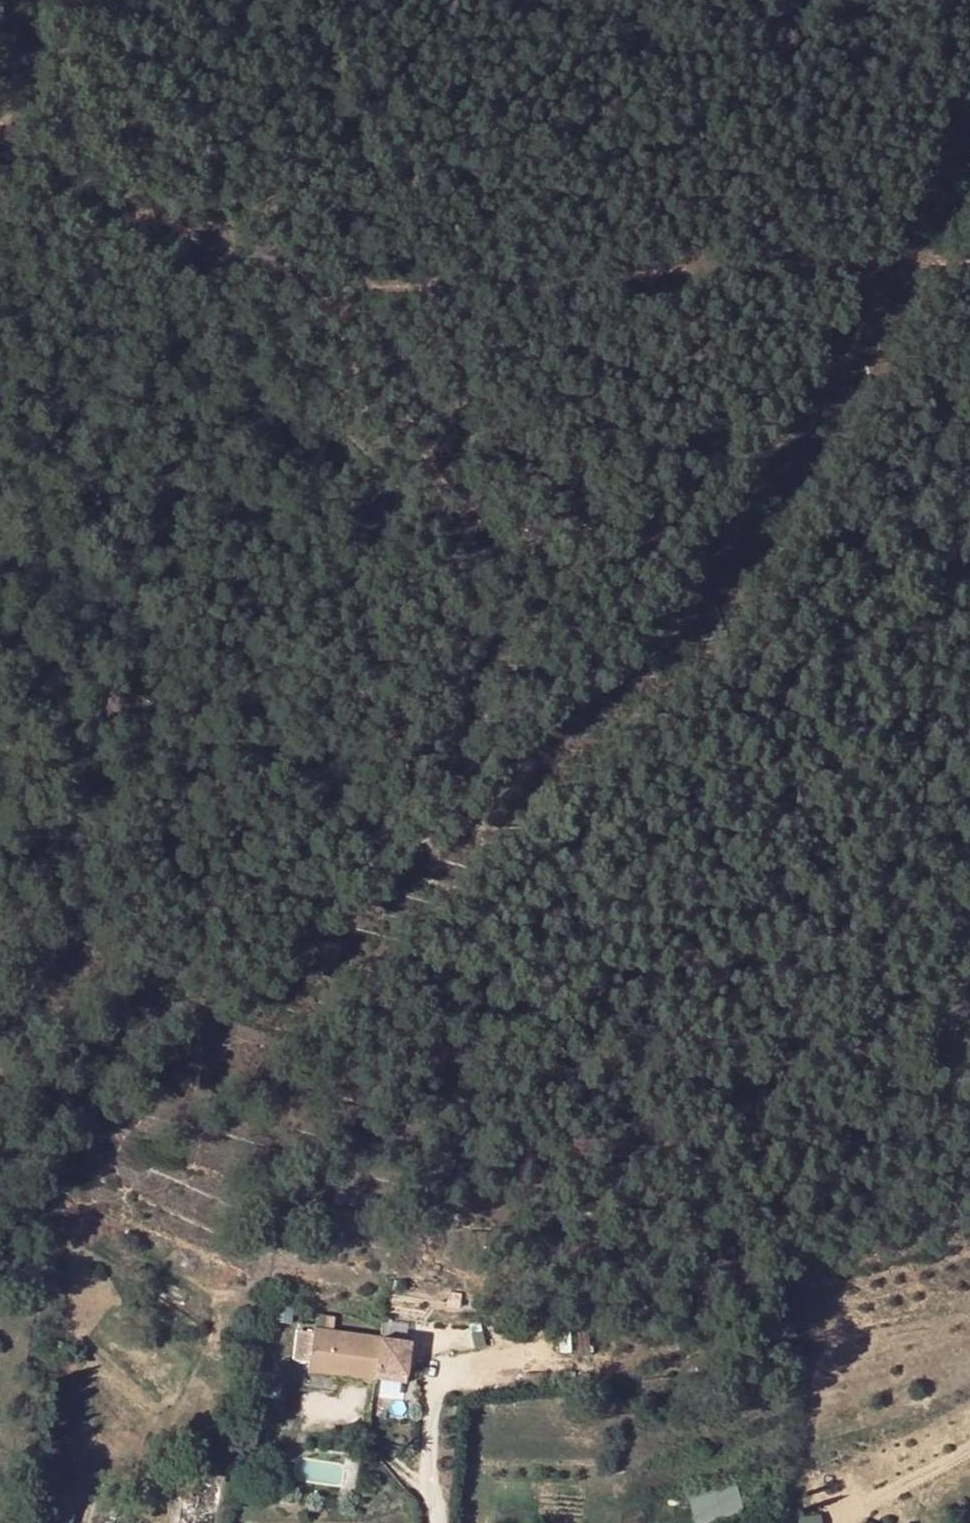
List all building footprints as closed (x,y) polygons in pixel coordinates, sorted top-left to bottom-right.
[(412,1341),(314,1327),(307,1370),(375,1379),(375,1376),(406,1381),(412,1341)] [(247,1341),(256,1345),(258,1336),(250,1333),(247,1341)] [(691,1495),(695,1522),(746,1515),(741,1487),(691,1495)]
